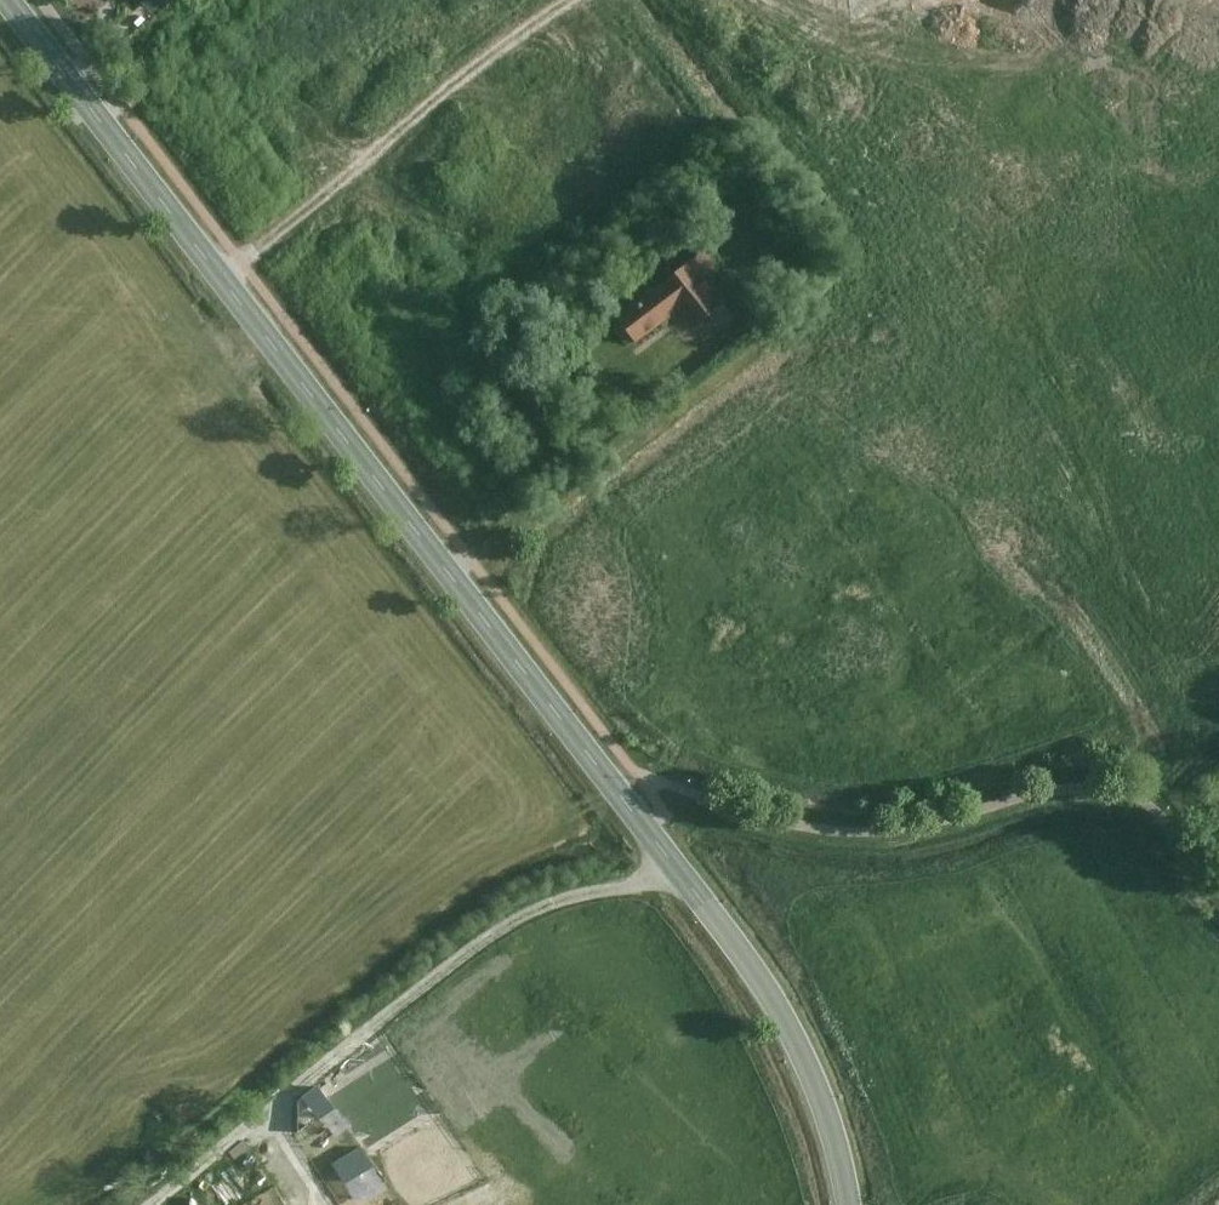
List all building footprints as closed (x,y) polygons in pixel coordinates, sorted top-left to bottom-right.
[(719,271),(699,248),(605,326),(626,351),(675,310),(693,332),(703,323),(711,333),(734,315),(706,282),(719,271)] [(318,1123),(337,1109),(321,1087),(302,1101),(318,1123)]
